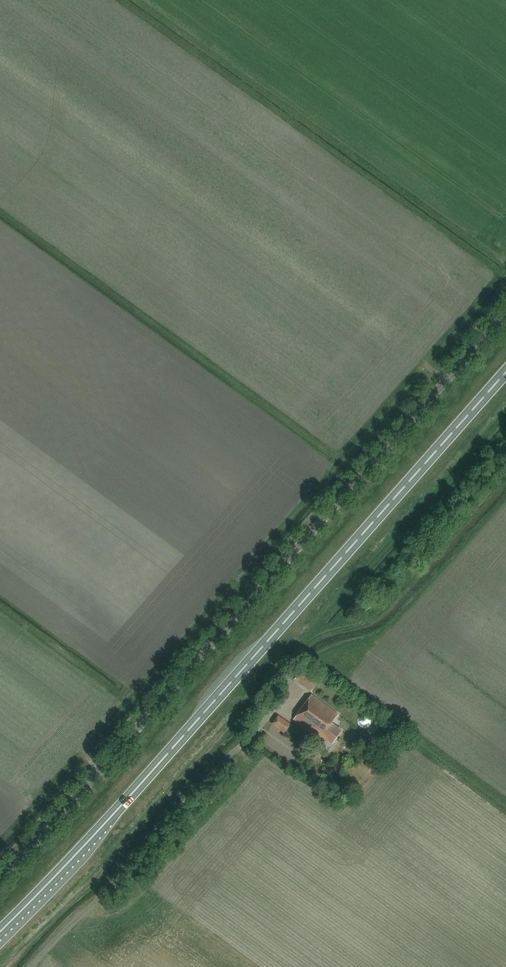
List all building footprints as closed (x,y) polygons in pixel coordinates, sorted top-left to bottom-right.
[(303,667),(294,680),(311,692),(320,680),(303,667)] [(322,736),(331,743),(341,730),(331,723),(338,714),(312,695),(294,719),(320,739),(322,736)] [(284,733),(291,724),(278,715),(272,724),(284,733)]
